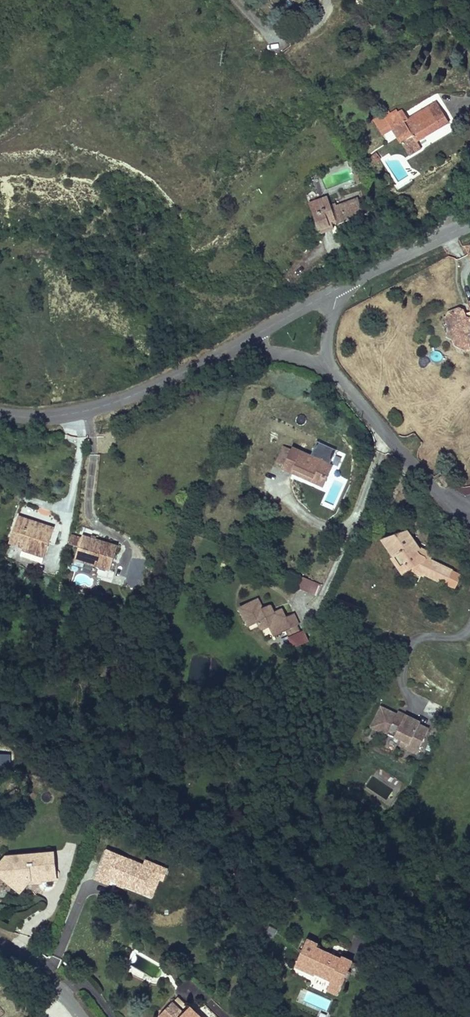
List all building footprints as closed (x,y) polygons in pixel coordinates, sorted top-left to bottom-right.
[(424,138),(455,118),(443,99),(414,117),(408,107),(399,112),(396,107),(381,116),(391,133),(401,126),(417,153),(429,145),(424,138)] [(386,157),(382,151),(375,156),(379,162),(386,157)] [(348,161),(350,167),(358,164),(355,158),(348,161)] [(350,167),(355,178),(363,175),(358,164),(350,167)] [(355,178),(358,184),(368,180),(367,176),(364,178),(363,175),(355,178)] [(330,204),(327,196),(320,199),(323,208),(325,207),(325,209),(331,208),(330,204)] [(363,215),(357,198),(335,205),(334,203),(330,204),(331,208),(325,209),(325,207),(323,208),(320,199),(308,203),(318,233),(332,228),(331,222),(335,221),(336,223),(363,215)] [(455,324),(454,315),(449,312),(444,319),(451,331),(455,324)] [(467,315),(462,312),(454,315),(455,324),(451,331),(448,337),(453,340),(456,349),(469,343),(469,322),(467,315)] [(280,471),(290,476),(299,458),(289,453),(280,471)] [(329,489),(336,473),(300,455),(299,458),(290,476),(308,484),(309,480),(329,489)] [(452,482),(446,476),(440,481),(447,488),(452,482)] [(327,493),(329,489),(309,480),(308,484),(327,493)] [(21,520),(19,524),(42,533),(44,528),(21,520)] [(42,533),(19,524),(12,546),(25,551),(25,553),(47,561),(57,533),(44,528),(42,533)] [(421,586),(422,584),(427,583),(447,594),(454,582),(432,569),(436,563),(423,556),(421,557),(406,531),(385,544),(396,563),(394,564),(403,581),(408,578),(421,586)] [(86,539),(72,534),(69,546),(82,550),(86,539)] [(120,550),(86,539),(82,550),(78,562),(97,568),(112,573),(120,550)] [(47,561),(25,553),(22,560),(44,568),(47,561)] [(141,588),(144,560),(130,559),(127,587),(141,588)] [(95,574),(97,568),(78,562),(76,568),(95,574)] [(303,576),(298,588),(317,596),(322,584),(303,576)] [(297,626),(300,624),(294,612),(287,616),(283,607),(274,611),(271,604),(265,607),(260,598),(239,609),(247,626),(258,621),(261,628),(267,640),(287,631),(297,626)] [(247,626),(251,633),(261,628),(258,621),(247,626)] [(290,637),(300,631),(297,626),(287,631),(290,637)] [(419,750),(430,725),(380,704),(369,729),(419,750)] [(53,862),(7,866),(2,872),(9,878),(3,885),(12,894),(17,889),(24,895),(27,892),(31,887),(31,886),(40,885),(40,889),(56,887),(53,862)] [(2,872),(0,874),(0,883),(3,885),(9,878),(2,872)] [(24,895),(17,889),(12,894),(20,900),(24,895)] [(308,941),(295,968),(315,977),(316,975),(331,982),(330,984),(341,989),(345,980),(348,982),(351,975),(351,973),(349,972),(353,963),(342,958),(341,961),(317,949),(319,946),(308,941)] [(353,963),(349,972),(351,973),(351,975),(357,977),(362,967),(353,963)] [(330,984),(327,992),(338,997),(341,989),(330,984)] [(184,1009),(177,1016),(193,1016),(184,1009)]
